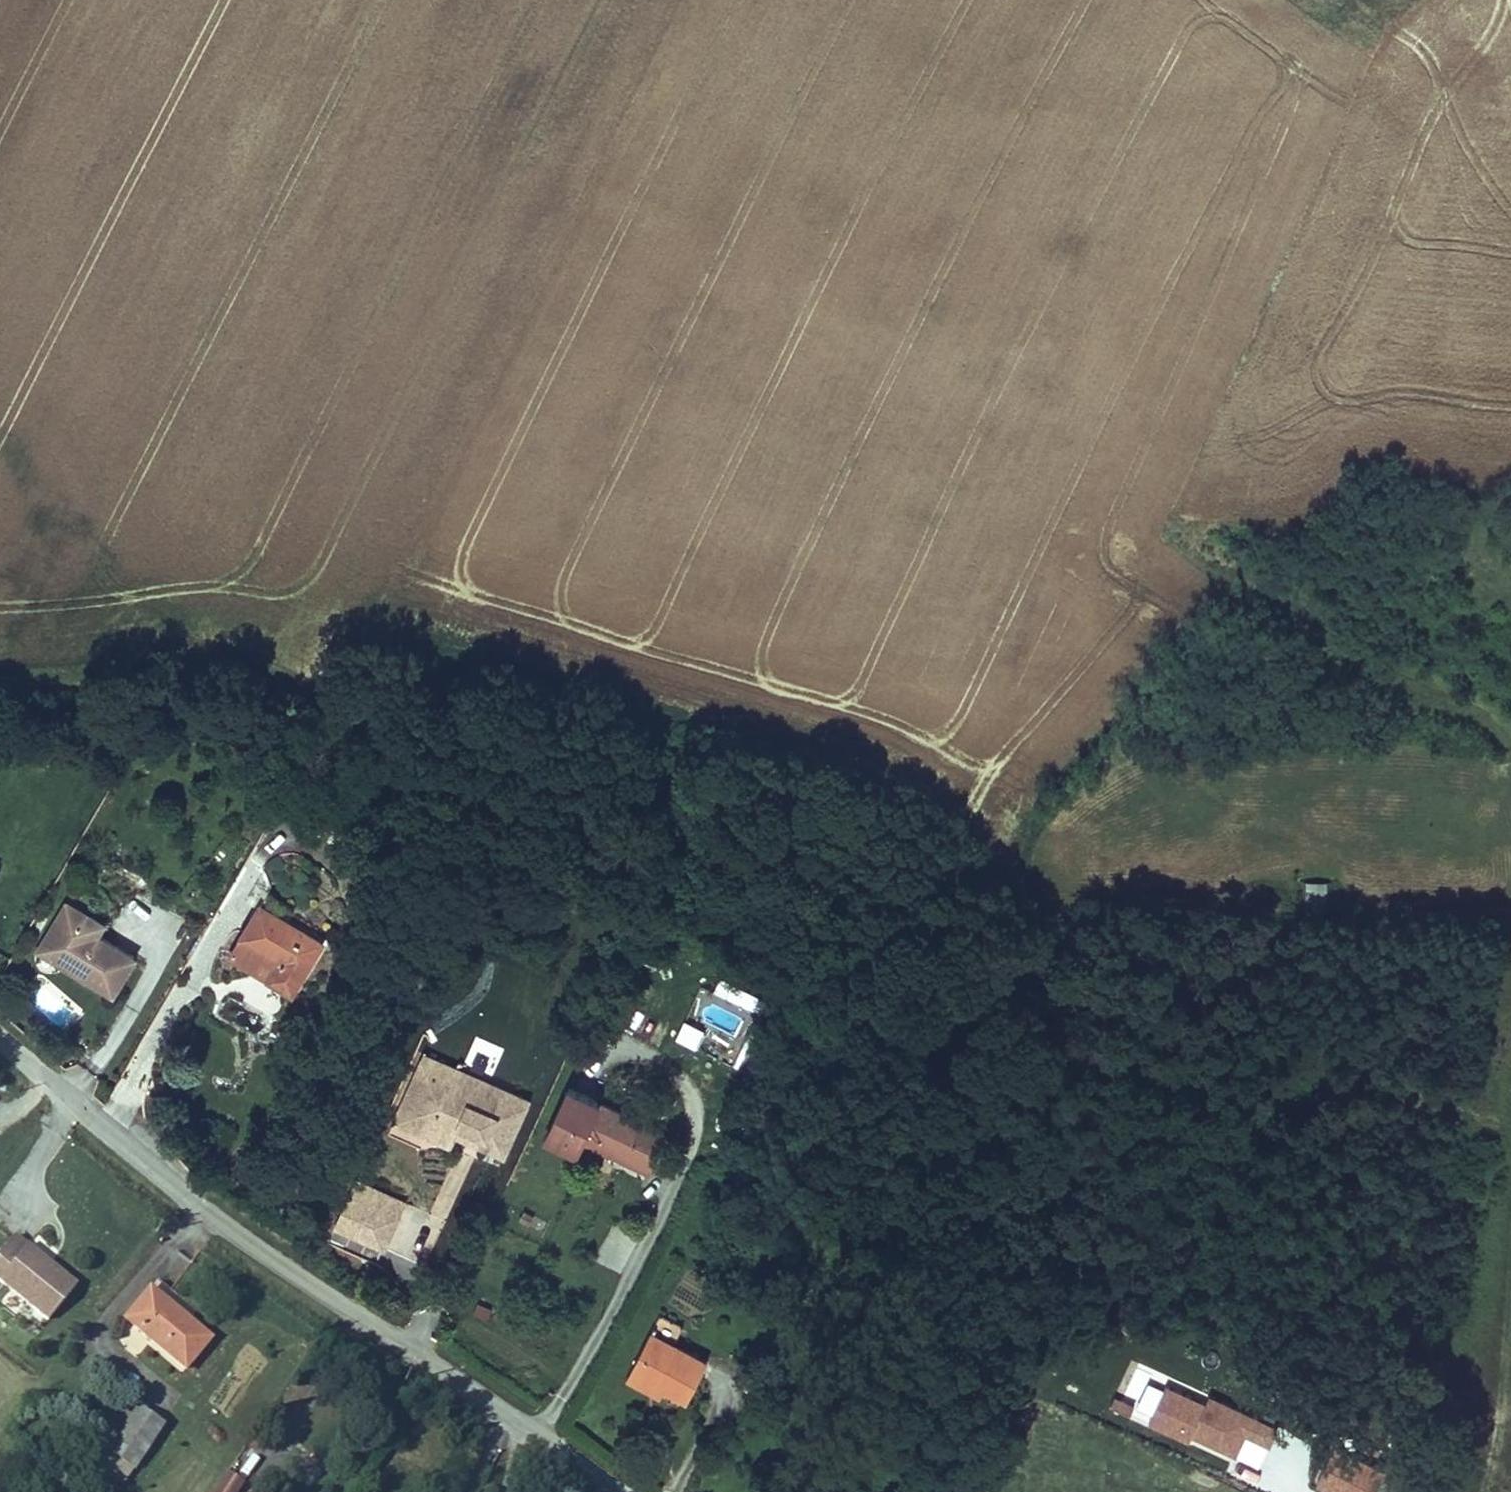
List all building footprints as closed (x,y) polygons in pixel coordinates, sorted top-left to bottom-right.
[(67,899),(60,910),(79,921),(86,910),(67,899)] [(328,939),(261,901),(244,932),(281,953),(266,980),(296,997),(328,939)] [(63,965),(115,996),(138,957),(100,935),(107,923),(86,910),(79,921),(60,910),(40,944),(66,959),(63,965)] [(37,950),(63,965),(66,959),(40,944),(37,950)] [(685,1020),(675,1040),(697,1051),(707,1031),(685,1020)] [(371,1049),(332,1114),(362,1132),(368,1121),(391,1135),(399,1139),(404,1131),(421,1141),(416,1150),(436,1162),(468,1109),(426,1084),(413,1087),(395,1076),(400,1067),(371,1049)] [(704,1153),(608,1111),(586,1161),(617,1175),(622,1163),(688,1192),(704,1153)] [(368,1121),(362,1132),(384,1146),(391,1135),(368,1121)] [(404,1131),(399,1139),(416,1150),(421,1141),(404,1131)] [(389,1253),(409,1201),(362,1182),(342,1234),(389,1253)] [(79,1347),(107,1313),(80,1291),(78,1295),(73,1290),(75,1287),(46,1263),(18,1297),(79,1347)] [(247,1371),(186,1320),(162,1349),(223,1400),(247,1371)] [(685,1344),(654,1403),(689,1421),(711,1433),(732,1393),(698,1375),(708,1357),(685,1344)] [(1282,1425),(1209,1398),(1208,1402),(1166,1386),(1151,1427),(1238,1460),(1246,1439),(1273,1449),(1282,1425)] [(99,1473),(129,1490),(164,1426),(134,1409),(99,1473)]
